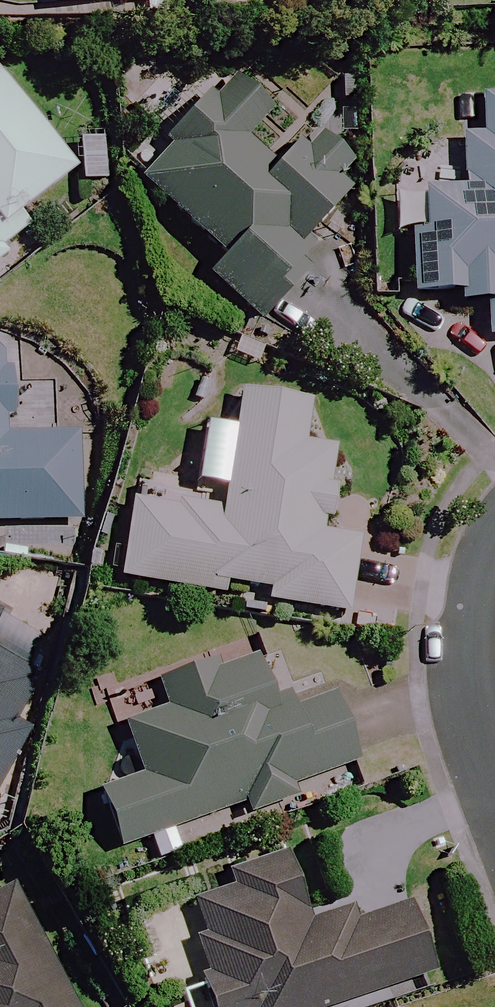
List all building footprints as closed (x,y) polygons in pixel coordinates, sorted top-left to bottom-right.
[(31,235),(15,215),(72,170),(0,79),(0,260),(31,235)] [(193,87),(117,160),(210,257),(194,272),(252,331),(317,268),(299,249),(351,199),(321,168),(290,135),(264,160),(193,87)] [(472,98),(473,138),(451,138),(452,192),(418,193),(418,232),(400,233),(401,297),(447,296),(447,304),(472,304),(472,341),(494,340),(494,98),(472,98)] [(7,432),(5,348),(0,344),(0,519),(82,517),(80,430),(7,432)] [(304,401),(230,392),(215,512),(122,501),(112,582),(218,595),(219,586),(261,591),(259,604),(340,614),(349,539),(318,535),(329,448),(298,445),(304,401)] [(230,822),(291,803),(288,792),(350,772),(326,695),(268,713),(252,659),(208,673),(205,663),(152,680),(161,710),(113,725),(130,779),(87,793),(104,850),(227,812),(230,822)] [(25,728),(11,721),(33,677),(0,661),(0,778),(25,728)] [(278,855),(222,873),(227,889),(185,903),(195,935),(182,940),(204,1006),(328,1006),(422,977),(399,905),(348,922),(344,909),(300,923),(278,855)] [(0,889),(0,1006),(81,1006),(16,880),(0,889)]
